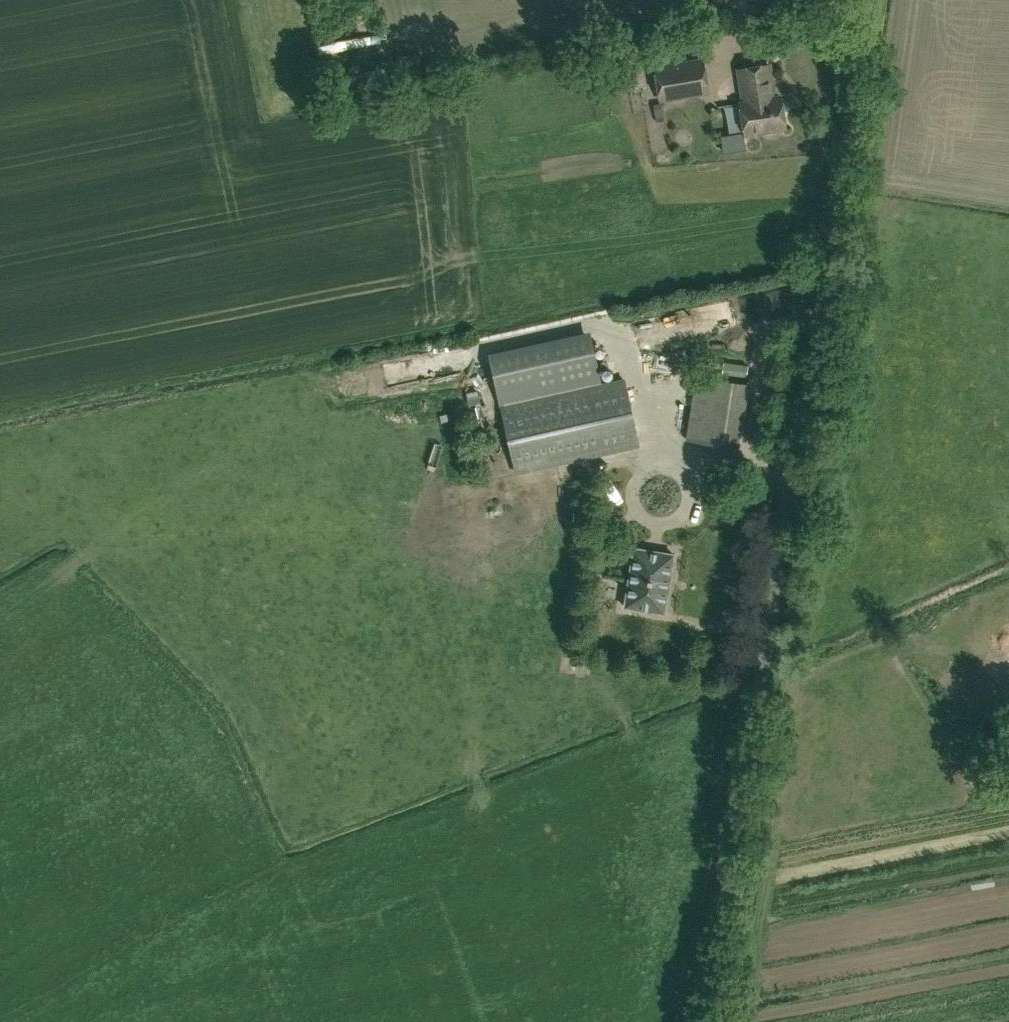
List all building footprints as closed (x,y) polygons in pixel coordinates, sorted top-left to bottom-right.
[(661,98),(698,92),(693,60),(655,67),(661,98)] [(769,96),(774,96),(773,91),(775,88),(774,81),(771,79),(769,63),(739,68),(745,101),(741,102),(769,98),(769,96)] [(769,98),(741,102),(746,132),(762,130),(767,133),(776,131),(779,127),(785,126),(780,95),(774,96),(769,96),(769,98)] [(490,346),(498,380),(590,358),(581,321),(551,328),(554,342),(535,346),(533,341),(516,345),(515,340),(490,346)] [(596,359),(492,382),(497,406),(602,383),(596,359)] [(748,384),(696,376),(686,439),(737,447),(748,384)] [(517,472),(640,445),(626,380),(503,407),(517,472)] [(645,591),(667,595),(673,555),(634,548),(629,579),(647,582),(645,591)] [(664,613),(667,595),(645,591),(647,582),(629,579),(625,607),(664,613)]
